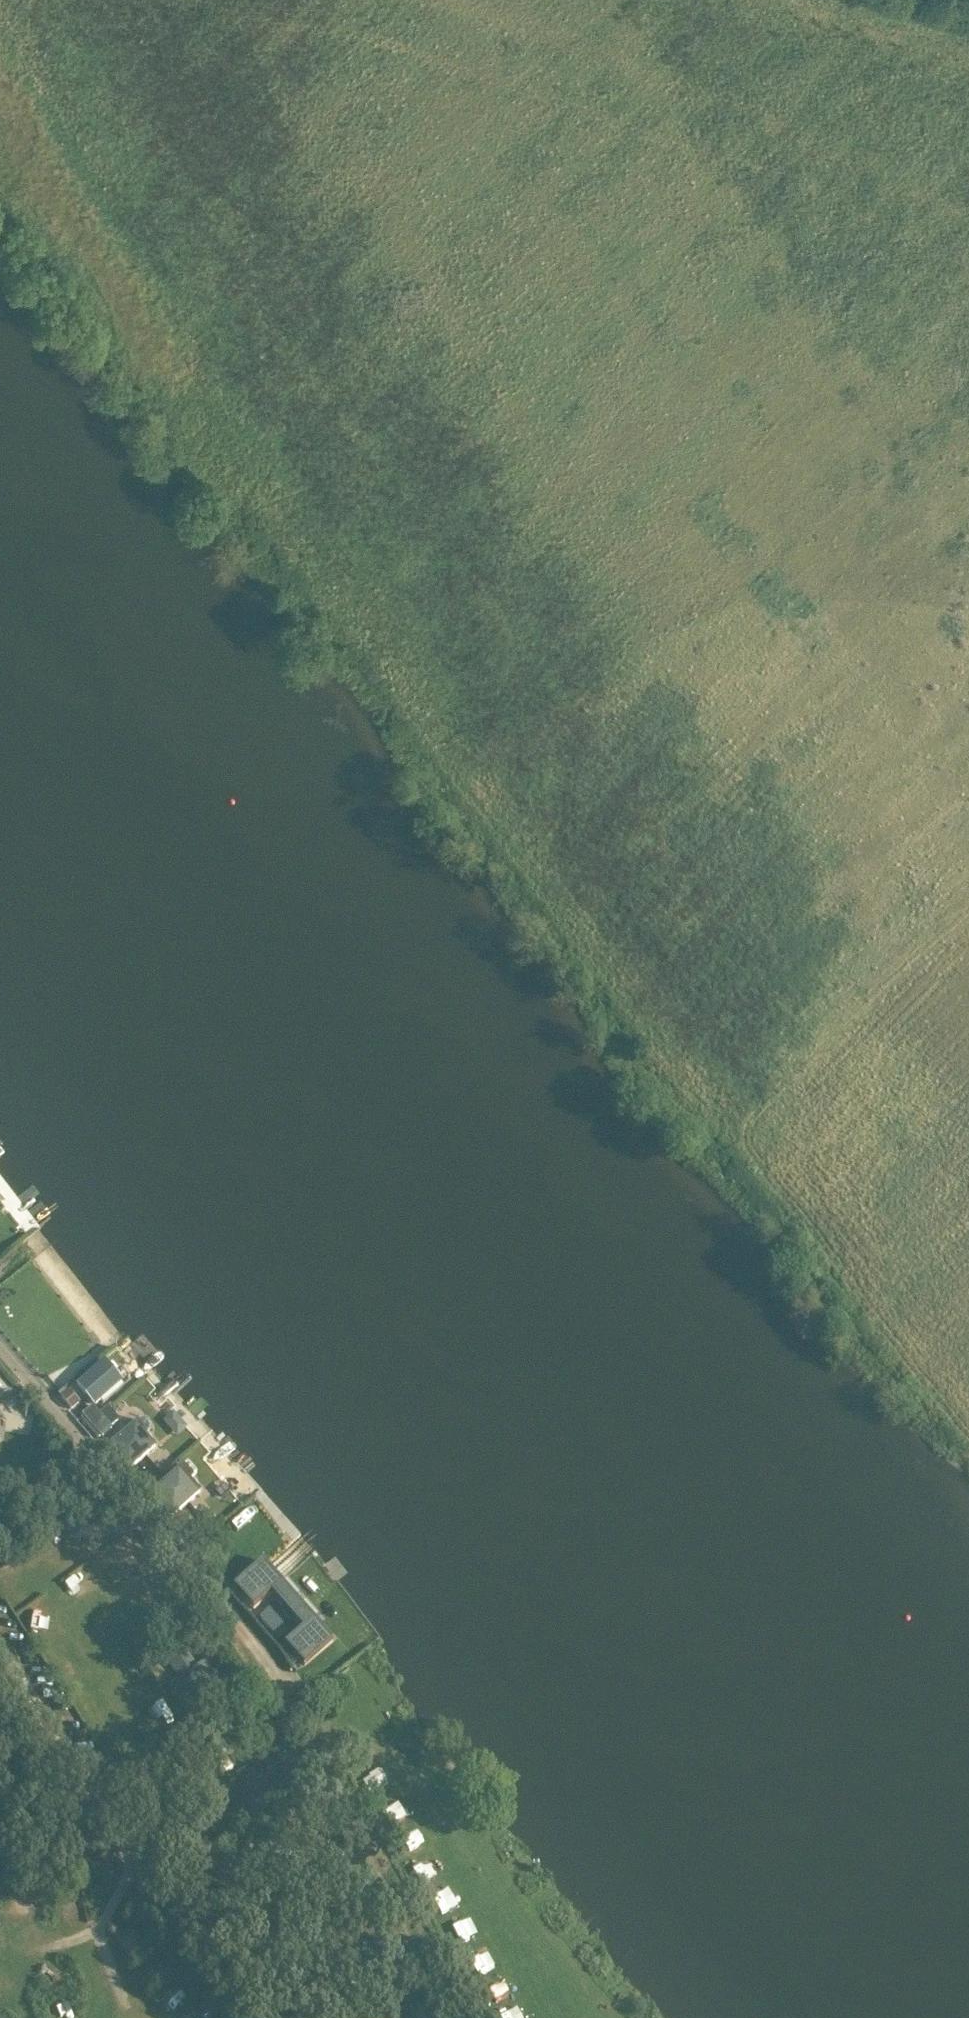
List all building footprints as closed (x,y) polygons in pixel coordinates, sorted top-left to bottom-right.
[(105,1362),(76,1386),(94,1407),(123,1383),(105,1362)] [(69,1390),(62,1396),(72,1409),(80,1403),(69,1390)] [(99,1414),(94,1407),(83,1417),(102,1439),(112,1429),(111,1428),(120,1421),(108,1407),(99,1414)] [(138,1423),(106,1449),(127,1474),(156,1450),(144,1436),(148,1434),(150,1431),(150,1427),(150,1424),(148,1423),(144,1421),(142,1421),(138,1422),(138,1423)] [(183,1468),(151,1495),(172,1520),(201,1495),(190,1483),(194,1480),(193,1479),(196,1476),(188,1465),(184,1469),(183,1468)] [(238,1507),(258,1489),(243,1473),(224,1491),(238,1507)] [(258,1564),(230,1588),(248,1610),(276,1586),(258,1564)] [(26,1619),(42,1627),(51,1611),(34,1603),(26,1619)] [(269,1607),(259,1616),(279,1638),(289,1629),(269,1607)] [(307,1620),(279,1645),(299,1667),(327,1642),(307,1620)] [(178,1637),(160,1649),(178,1678),(168,1685),(178,1701),(198,1689),(207,1705),(228,1692),(208,1660),(197,1667),(178,1637)] [(320,1857),(327,1872),(343,1864),(337,1849),(320,1857)] [(417,1880),(426,1892),(439,1883),(430,1871),(417,1880)] [(351,1909),(360,1925),(378,1916),(368,1899),(351,1909)]
